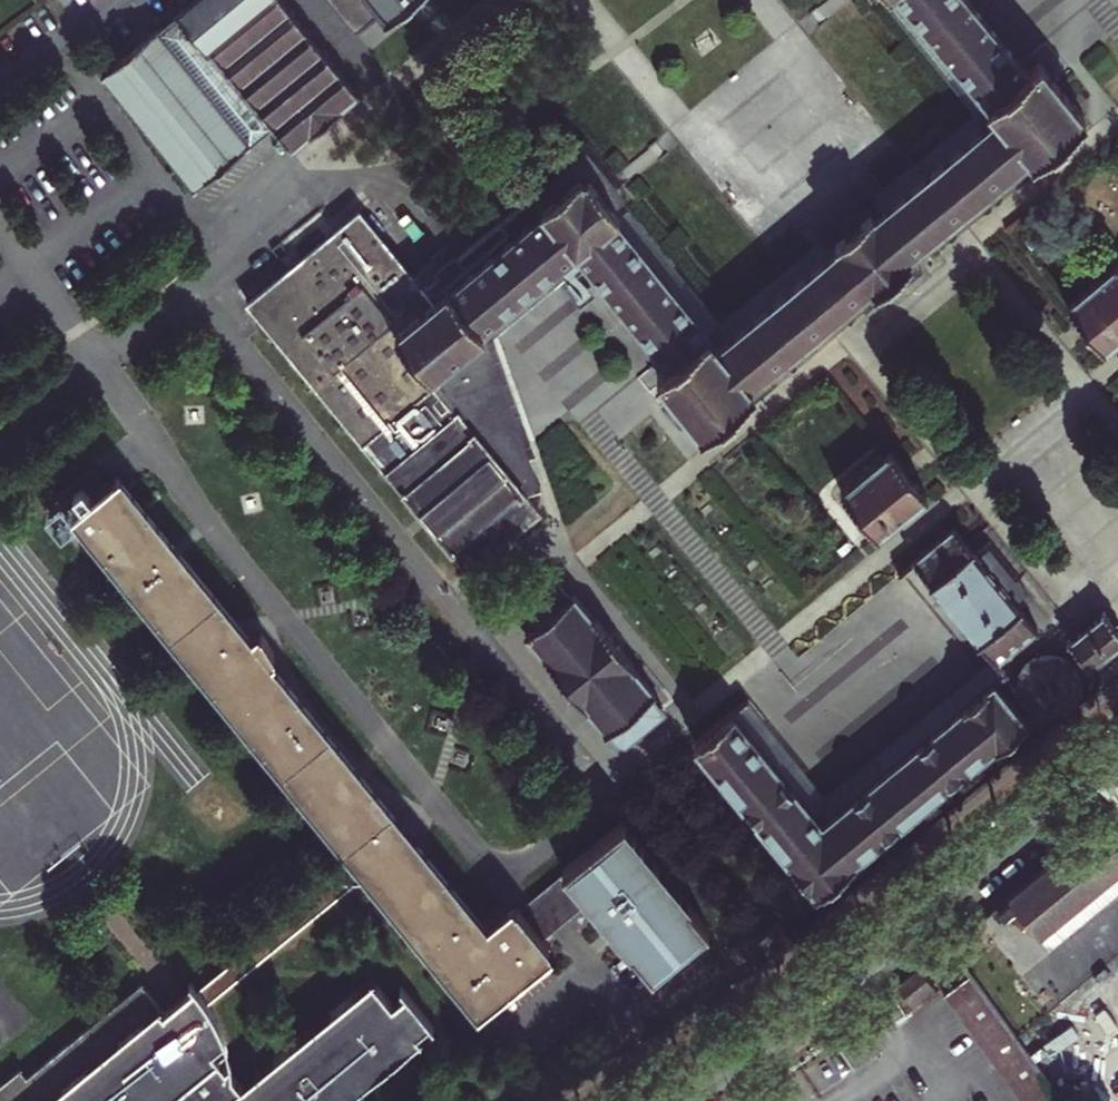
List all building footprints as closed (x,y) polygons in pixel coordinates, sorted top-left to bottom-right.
[(103,70),(100,73),(193,187),(249,142),(247,140),(268,124),(272,128),(273,127),(286,143),(285,145),(288,148),(309,132),(310,133),(340,109),(339,107),(359,91),(355,86),(353,87),(340,71),(343,70),(339,66),(338,67),(325,52),(327,50),(323,45),(321,47),(309,32),(310,30),(306,25),(305,27),(291,11),(293,9),(289,5),(287,6),(282,0),(191,0),(182,7),(182,5),(176,10),(177,12),(156,29),(155,28),(103,70)] [(247,300),(463,567),(535,508),(521,491),(534,487),(524,458),(478,326),(573,247),(577,252),(583,259),(590,268),(657,350),(667,363),(654,373),(701,431),(752,389),(747,383),(869,283),(874,289),(882,281),(886,286),(904,271),(901,267),(909,260),(904,253),(1026,153),(1032,159),(1082,118),(1036,60),(1035,61),(1023,71),(1013,60),(965,0),(901,0),(995,114),(873,216),(867,209),(859,216),(855,211),(837,227),(841,231),(832,238),(837,244),(716,344),(612,216),(618,211),(609,202),(614,198),(599,179),(594,184),(586,174),(580,178),(577,174),(546,199),(540,204),(532,193),(456,254),(454,252),(433,269),(437,274),(420,287),(357,210),(247,300)] [(354,31),(381,9),(387,16),(407,0),(329,0),(354,31)] [(824,228),(827,232),(719,321),(618,199),(623,195),(585,148),(537,187),(546,199),(577,174),(580,178),(586,174),(594,184),(599,179),(614,198),(609,202),(618,211),(612,216),(716,344),(837,244),(832,238),(841,231),(837,227),(855,211),(859,216),(867,209),(873,216),(995,114),(901,0),(879,0),(971,113),(862,203),(859,199),(824,228)] [(583,259),(577,252),(557,268),(563,275),(565,278),(557,285),(575,308),(592,295),(573,272),(585,262),(583,259)] [(904,271),(886,286),(882,281),(874,289),(883,299),(918,270),(909,260),(901,267),(904,271)] [(533,454),(492,335),(563,275),(557,268),(554,264),(478,326),(524,458),(533,454)] [(1117,333),(1117,270),(1114,265),(1065,305),(1100,347),(1117,333)] [(921,494),(909,479),(898,465),(886,450),(836,491),(872,534),(921,494)] [(75,506),(357,858),(336,875),(347,888),(359,887),(367,883),(373,879),(474,1003),(543,946),(538,941),(514,910),(512,907),(482,931),(263,657),(270,652),(270,653),(272,653),(262,630),(261,631),(261,633),(250,641),(114,473),(104,480),(90,463),(57,490),(72,508),(75,506)] [(972,555),(951,529),(910,562),(988,657),(991,661),(1032,628),(1010,600),(972,555)] [(984,545),(972,555),(1010,600),(1021,590),(984,545)] [(613,740),(621,741),(659,710),(646,694),(649,692),(628,666),(630,664),(589,616),(588,618),(567,592),(564,595),(552,580),(511,615),(522,629),(520,632),(540,656),(538,658),(579,707),(581,706),(601,731),(603,728),(613,740)] [(1100,612),(1097,614),(1099,615),(1069,641),(1067,639),(1064,641),(1087,669),(1089,667),(1088,665),(1117,640),(1117,635),(1100,612)] [(1029,656),(1022,662),(1017,669),(1013,682),(1014,694),(1015,698),(1022,708),(1033,716),(1040,718),(1051,718),(1057,716),(1062,713),(1064,713),(1066,712),(1069,708),(1070,707),(1074,701),(1077,694),(1078,688),(1077,676),(1075,670),(1068,661),(1058,654),(1052,653),(1049,653),(1047,652),(1045,652),(1042,653),(1040,653),(1033,654),(1032,656),(1029,656)] [(742,699),(727,711),(817,822),(989,682),(1001,672),(991,661),(988,657),(820,794),(742,699)] [(817,822),(727,711),(689,743),(771,843),(785,860),(783,862),(804,887),(806,885),(812,893),(849,862),(848,860),(990,743),(992,746),(1021,721),(989,682),(817,822)] [(618,820),(557,870),(559,873),(583,904),(642,977),(644,976),(642,973),(699,926),(701,928),(702,927),(618,823),(620,822),(618,820)] [(1007,895),(1039,934),(1117,870),(1117,832),(1113,824),(1114,824),(1097,822),(1097,823),(1007,895)] [(1117,890),(1117,870),(1039,934),(1048,946),(1117,890)] [(514,910),(538,941),(583,904),(559,873),(514,910)] [(347,888),(336,875),(198,989),(207,1002),(347,888)] [(1050,1025),(1053,1023),(978,919),(947,944),(969,974),(1001,1017),(1029,999),(1050,1025)] [(937,990),(918,967),(896,985),(910,1002),(918,995),(923,1001),(937,990)] [(1023,1100),(1061,1100),(1033,1063),(1001,1017),(969,974),(944,993),(1023,1100)] [(354,991),(359,998),(375,985),(370,978),(354,991)] [(161,1093),(166,1099),(168,1100),(340,1100),(345,1096),(341,1091),(371,1066),(376,1071),(402,1051),(397,1045),(413,1031),(391,1004),(375,985),(359,998),(354,991),(328,1012),(333,1019),(303,1043),(297,1038),(271,1059),(276,1065),(245,1090),(240,1084),(231,1074),(231,1061),(226,1066),(220,1058),(213,1049),(226,1040),(225,1033),(207,1002),(198,989),(197,987),(165,1013),(143,984),(29,1077),(22,1068),(0,1086),(0,1100),(151,1100),(161,1093)] [(404,993),(391,1004),(413,1031),(427,1021),(404,993)] [(1029,999),(1001,1017),(1033,1063),(1065,1039),(1053,1023),(1050,1025),(1029,999)] [(297,1038),(303,1043),(333,1019),(328,1012),(297,1038)] [(418,1037),(413,1031),(397,1045),(402,1051),(418,1037)] [(220,1058),(230,1051),(226,1040),(213,1049),(220,1058)] [(271,1059),(240,1084),(245,1090),(276,1065),(271,1059)] [(376,1071),(371,1066),(341,1091),(345,1096),(376,1071)] [(166,1099),(161,1093),(151,1100),(164,1100),(166,1099)]
